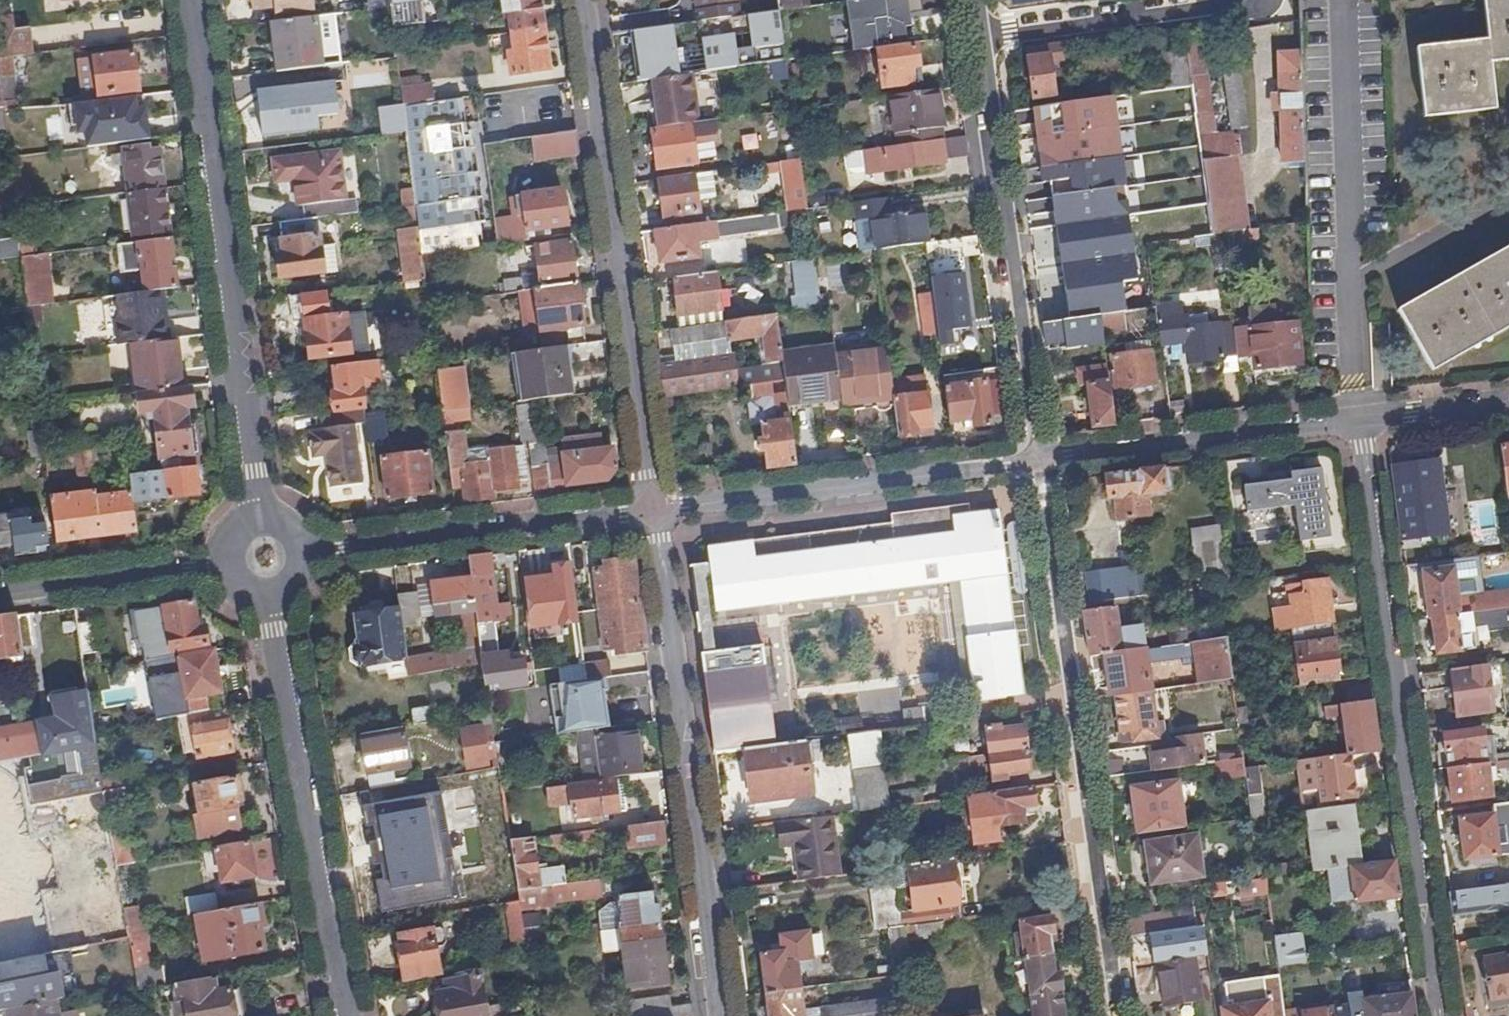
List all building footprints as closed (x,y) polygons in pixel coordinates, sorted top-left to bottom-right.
[(277,6),(279,21),(314,16),(316,16),(314,0),(254,0),(256,8),(277,6)] [(391,0),(344,0),(345,13),(392,7),(391,0)] [(395,28),(425,24),(422,0),(391,0),(392,7),(395,28)] [(545,27),(542,0),(502,0),(504,13),(510,12),(512,32),(545,27)] [(704,21),(744,16),(742,0),(701,0),(704,21)] [(781,10),(853,0),(855,0),(780,0),(781,10)] [(855,13),(853,0),(781,10),(788,61),(802,58),(800,41),(805,40),(803,20),(855,13)] [(1508,56),(1508,0),(1486,0),(1490,41),(1419,50),(1426,113),(1497,104),(1492,57),(1508,56)] [(0,13),(0,55),(13,54),(26,52),(34,51),(31,23),(16,25),(15,12),(0,13)] [(318,47),(325,46),(322,15),(316,16),(314,16),(318,47)] [(303,68),(328,65),(325,46),(318,47),(314,16),(279,21),(272,22),(278,71),(303,68)] [(682,24),(638,31),(641,50),(645,81),(653,80),(689,75),(685,44),(682,24)] [(1197,115),(1199,130),(1216,128),(1201,25),(1185,27),(1189,54),(1193,87),(1196,106),(1197,115)] [(545,27),(512,32),(515,52),(510,53),(513,75),(551,69),(545,27)] [(693,35),(696,69),(730,66),(727,32),(693,35)] [(1061,95),(1063,105),(1076,103),(1071,75),(1055,78),(1054,73),(1064,71),(1063,62),(1071,61),(1068,44),(1027,50),(1035,99),(1061,95)] [(918,46),(880,51),(885,88),(920,83),(918,67),(921,67),(918,46)] [(81,58),(85,90),(99,89),(99,94),(141,89),(135,51),(81,58)] [(26,52),(13,54),(15,72),(28,71),(26,52)] [(1306,162),(1302,53),(1281,54),(1283,93),(1283,101),(1276,102),(1276,110),(1283,110),(1285,162),(1306,162)] [(1154,80),(1155,92),(1169,90),(1193,87),(1189,54),(1161,58),(1164,79),(1154,80)] [(405,105),(436,101),(434,84),(422,86),(421,77),(423,73),(421,62),(399,65),(405,105)] [(1234,130),(1250,128),(1241,67),(1226,69),(1234,130)] [(1,75),(4,101),(17,99),(14,73),(1,75)] [(701,123),(694,74),(689,75),(653,80),(659,128),(701,123)] [(263,135),(340,126),(334,82),(258,91),(263,135)] [(1193,87),(1169,90),(1171,105),(1190,103),(1191,107),(1196,106),(1193,87)] [(894,96),(901,146),(948,139),(941,89),(894,96)] [(87,146),(150,139),(146,107),(137,108),(136,95),(75,102),(79,132),(86,131),(87,146)] [(467,145),(460,97),(436,101),(405,105),(406,118),(408,130),(417,204),(419,213),(421,226),(424,255),(498,244),(495,219),(485,144),(481,117),(465,119),(469,145),(467,145)] [(1056,119),(1054,106),(1015,112),(1018,135),(1051,130),(1050,120),(1056,119)] [(488,137),(488,143),(533,137),(578,131),(575,108),(554,111),(554,114),(506,120),(507,129),(497,131),(498,135),(488,137)] [(1195,224),(1197,238),(1211,236),(1214,236),(1204,161),(1203,157),(1201,141),(1199,130),(1197,115),(1176,117),(1173,122),(1175,139),(1180,143),(1185,143),(1189,172),(1185,173),(1189,205),(1185,209),(1185,211),(1181,213),(1181,216),(1181,219),(1185,221),(1192,225),(1195,224)] [(385,122),(386,133),(408,130),(406,118),(385,122)] [(659,128),(654,129),(659,170),(698,164),(695,144),(715,141),(714,137),(718,133),(716,121),(701,123),(659,128)] [(1242,136),(1201,141),(1203,157),(1253,148),(1250,129),(1241,131),(1242,136)] [(403,189),(405,206),(410,205),(417,204),(408,130),(386,133),(384,133),(392,191),(403,189)] [(581,152),(578,131),(547,135),(550,156),(581,152)] [(864,151),(867,172),(947,161),(947,157),(970,154),(968,136),(948,139),(901,146),(864,151)] [(125,164),(128,192),(166,187),(161,148),(135,151),(135,147),(123,148),(123,153),(118,153),(119,165),(125,164)] [(318,217),(360,212),(358,198),(346,200),(339,151),(273,159),(276,181),(295,178),(299,205),(303,204),(305,219),(318,217)] [(18,206),(28,204),(22,155),(10,156),(16,206),(18,206)] [(785,162),(792,211),(809,209),(802,160),(785,162)] [(695,175),(661,180),(666,218),(700,213),(699,201),(695,175)] [(166,187),(128,192),(134,235),(171,230),(166,187)] [(514,216),(495,219),(498,244),(517,242),(530,240),(529,232),(568,226),(564,190),(517,196),(517,197),(512,198),(514,216)] [(100,196),(85,197),(87,208),(102,206),(100,196)] [(927,243),(929,243),(924,211),(891,215),(888,198),(856,202),(859,220),(874,218),(878,250),(927,243)] [(28,204),(18,206),(19,217),(33,215),(31,204),(28,204)] [(412,214),(419,213),(417,204),(410,205),(412,214)] [(792,211),(658,230),(662,263),(700,257),(698,242),(781,230),(780,228),(794,225),(792,211)] [(320,235),(318,217),(305,219),(281,222),(286,255),(279,256),(282,277),(326,272),(321,238),(320,235)] [(400,229),(407,282),(427,279),(424,255),(421,226),(400,229)] [(1226,258),(1230,290),(1245,288),(1241,261),(1240,261),(1237,243),(1257,240),(1255,230),(1251,231),(1223,234),(1226,258)] [(22,255),(35,254),(33,234),(19,236),(22,255)] [(22,255),(19,236),(0,238),(0,258),(22,255)] [(143,270),(145,291),(163,288),(178,286),(176,267),(171,267),(170,257),(175,257),(172,236),(122,243),(126,272),(143,270)] [(572,242),(536,247),(542,289),(578,284),(572,242)] [(1400,312),(1432,366),(1508,323),(1508,250),(1400,312)] [(53,303),(47,252),(35,254),(22,255),(25,281),(28,306),(53,303)] [(788,262),(795,313),(823,309),(816,258),(788,262)] [(1127,313),(1140,311),(1134,268),(1095,274),(1101,316),(1127,313)] [(723,311),(718,272),(675,278),(680,316),(723,311)] [(507,294),(522,292),(520,279),(505,281),(507,294)] [(586,344),(578,284),(542,289),(537,290),(536,290),(542,332),(555,330),(558,348),(567,346),(586,344)] [(116,323),(119,345),(132,343),(164,339),(160,305),(165,304),(163,288),(145,291),(117,294),(121,323),(116,323)] [(526,302),(525,291),(522,292),(506,294),(508,305),(526,302)] [(335,367),(362,364),(359,345),(350,346),(346,314),(329,316),(326,292),(291,296),(294,321),(305,319),(310,359),(312,359),(313,370),(335,367)] [(920,297),(923,323),(938,321),(934,295),(920,297)] [(1239,356),(1235,323),(1210,326),(1209,314),(1186,317),(1184,304),(1157,308),(1157,309),(1162,346),(1188,342),(1191,363),(1239,356)] [(1250,314),(1234,316),(1235,323),(1239,356),(1255,354),(1257,370),(1302,364),(1297,323),(1280,325),(1278,304),(1249,307),(1250,314)] [(1129,330),(1127,313),(1101,316),(1103,333),(1129,330)] [(727,322),(730,343),(765,338),(769,363),(784,361),(782,350),(777,315),(727,322)] [(1084,346),(1105,343),(1103,333),(1101,316),(1045,324),(1048,344),(1083,339),(1084,346)] [(132,343),(138,393),(182,387),(176,337),(164,339),(132,343)] [(797,348),(782,350),(784,361),(784,365),(786,381),(788,392),(790,406),(842,398),(836,357),(835,343),(810,347),(810,351),(798,353),(797,348)] [(574,396),(567,346),(558,348),(516,354),(523,402),(540,400),(574,396)] [(1153,385),(1158,385),(1153,352),(1147,352),(1146,346),(1136,348),(1135,346),(1115,349),(1116,357),(1114,358),(1119,389),(1142,387),(1153,385)] [(889,350),(836,357),(842,398),(843,406),(895,399),(893,383),(889,350)] [(437,354),(414,357),(420,407),(443,404),(439,371),(438,365),(437,354)] [(786,381),(784,365),(737,372),(735,356),(732,356),(676,364),(675,358),(660,360),(665,398),(680,396),(752,385),(774,382),(786,381)] [(337,413),(366,410),(363,388),(381,385),(378,362),(362,364),(335,367),(338,391),(334,393),(337,413)] [(1117,426),(1108,367),(1079,371),(1082,387),(1090,386),(1096,429),(1117,426)] [(444,412),(468,409),(463,368),(439,371),(443,404),(444,412)] [(919,379),(893,383),(895,399),(900,438),(921,435),(921,430),(934,428),(928,385),(920,386),(919,379)] [(763,424),(769,470),(798,466),(790,406),(788,392),(775,394),(774,382),(752,385),(754,398),(748,399),(752,426),(763,424)] [(988,383),(947,388),(952,424),(975,420),(977,428),(994,426),(988,383)] [(154,416),(163,471),(195,466),(199,466),(197,454),(200,453),(196,424),(189,424),(186,407),(193,406),(191,386),(182,387),(138,393),(141,413),(148,412),(149,417),(154,416)] [(547,448),(540,404),(520,407),(524,442),(530,441),(539,499),(553,497),(547,448)] [(444,412),(446,430),(453,429),(452,421),(473,418),(471,409),(468,409),(444,412)] [(366,414),(367,423),(370,440),(383,438),(382,430),(390,429),(389,418),(381,418),(380,413),(366,414)] [(362,484),(355,425),(326,429),(325,429),(325,431),(312,433),(315,457),(329,455),(332,455),(334,465),(330,465),(332,487),(362,484)] [(464,432),(447,434),(454,488),(465,487),(467,502),(496,498),(495,492),(520,489),(520,485),(528,483),(524,447),(490,452),(491,464),(469,466),(464,432)] [(30,434),(33,457),(46,455),(45,446),(36,448),(35,433),(30,434)] [(563,446),(547,448),(553,497),(569,495),(568,486),(609,481),(617,470),(614,449),(594,451),(593,438),(562,441),(563,446)] [(125,445),(112,446),(113,459),(127,457),(125,445)] [(75,451),(76,461),(78,476),(93,474),(90,449),(75,451)] [(433,494),(428,453),(383,459),(388,500),(433,494)] [(1440,463),(1391,469),(1397,505),(1452,498),(1451,491),(1448,491),(1447,487),(1444,487),(1440,463)] [(131,491),(132,503),(199,494),(195,466),(163,471),(129,475),(131,491)] [(1330,540),(1320,466),(1293,469),(1294,477),(1283,479),(1282,471),(1271,472),(1272,479),(1245,483),(1249,514),(1295,508),(1299,543),(1330,540)] [(1165,493),(1172,492),(1169,470),(1105,478),(1108,500),(1115,499),(1118,521),(1148,517),(1146,499),(1165,497),(1165,493)] [(96,490),(52,496),(58,542),(137,531),(132,503),(131,491),(110,494),(109,489),(104,490),(105,494),(97,495),(96,490)] [(1397,505),(1402,542),(1450,535),(1446,505),(1453,504),(1452,498),(1397,505)] [(1003,544),(1000,512),(971,516),(958,516),(894,524),(728,546),(727,547),(707,549),(709,565),(711,578),(716,612),(914,588),(960,582),(975,703),(1021,696),(1005,559),(1010,559),(1014,558),(1012,543),(1007,544),(1003,544)] [(11,518),(16,554),(37,551),(36,545),(49,544),(46,521),(33,523),(31,515),(11,518)] [(1224,578),(1217,529),(1191,533),(1198,582),(1224,578)] [(497,616),(494,595),(498,594),(498,590),(493,590),(492,577),(493,576),(490,555),(468,557),(471,579),(476,620),(497,616)] [(640,605),(633,559),(611,562),(612,568),(595,571),(600,611),(640,605)] [(1474,560),(1426,566),(1438,657),(1477,651),(1475,632),(1491,630),(1492,634),(1508,632),(1508,591),(1479,595),(1477,579),(1481,578),(1479,563),(1475,564),(1474,560)] [(576,614),(570,565),(552,567),(552,574),(546,575),(546,577),(527,579),(530,606),(549,604),(550,612),(560,611),(562,620),(568,620),(568,624),(577,623),(576,614)] [(702,657),(715,655),(705,579),(711,578),(709,565),(690,568),(702,657)] [(1146,598),(1144,578),(1133,579),(1132,568),(1083,574),(1088,606),(1146,598)] [(1486,588),(1508,586),(1508,573),(1485,576),(1486,588)] [(482,665),(477,626),(476,620),(471,579),(431,585),(434,617),(452,615),(451,604),(460,602),(465,649),(406,660),(409,678),(481,665),(482,665)] [(1332,626),(1326,583),(1305,586),(1303,585),(1289,588),(1291,594),(1273,597),(1278,633),(1294,631),(1332,626)] [(421,619),(417,593),(398,595),(400,609),(402,622),(421,619)] [(208,645),(204,627),(197,629),(192,603),(164,607),(173,652),(208,645)] [(646,651),(640,605),(600,611),(605,650),(622,648),(623,654),(646,651)] [(406,660),(402,622),(400,609),(355,617),(358,640),(356,641),(350,650),(351,661),(360,667),(406,660)] [(1145,647),(1142,625),(1118,628),(1116,609),(1083,613),(1090,659),(1105,657),(1128,654),(1127,650),(1145,647)] [(37,647),(32,613),(16,616),(21,649),(37,647)] [(16,616),(0,618),(0,658),(7,657),(8,663),(23,661),(21,649),(16,616)] [(102,652),(98,620),(78,623),(83,655),(102,652)] [(501,668),(494,623),(477,626),(482,665),(481,665),(486,695),(501,693),(501,690),(526,686),(523,665),(501,668)] [(1340,683),(1332,626),(1294,631),(1301,688),(1317,686),(1335,684),(1340,683)] [(153,656),(149,632),(129,636),(134,660),(153,656)] [(1232,682),(1226,640),(1128,654),(1105,657),(1110,698),(1115,697),(1151,693),(1147,662),(1194,656),(1199,686),(1232,682)] [(225,710),(214,650),(173,658),(176,676),(182,675),(186,702),(187,701),(190,716),(225,710)] [(745,752),(772,748),(759,650),(715,655),(702,657),(715,755),(745,752)] [(611,678),(609,662),(582,665),(584,682),(607,679),(611,678)] [(1488,670),(1451,675),(1458,719),(1494,714),(1488,670)] [(608,692),(607,679),(584,682),(549,687),(556,736),(578,733),(596,731),(610,729),(605,692),(608,692)] [(94,733),(88,693),(78,694),(77,688),(56,692),(57,698),(55,698),(58,719),(40,722),(45,754),(96,745),(94,733)] [(1380,754),(1371,689),(1346,692),(1348,707),(1326,710),(1327,719),(1342,717),(1349,758),(1351,758),(1380,754)] [(1156,725),(1151,693),(1115,697),(1122,746),(1164,739),(1162,724),(1156,725)] [(955,724),(953,706),(902,713),(905,731),(955,724)] [(225,710),(190,716),(197,758),(232,751),(225,710)] [(431,724),(429,711),(413,714),(415,727),(431,724)] [(40,722),(23,725),(0,730),(0,811),(9,809),(32,805),(30,794),(26,771),(33,769),(31,757),(45,754),(40,722)] [(498,769),(494,745),(493,739),(491,727),(462,731),(468,769),(487,766),(487,761),(492,761),(494,770),(498,769)] [(1028,752),(1025,730),(1001,733),(1001,728),(986,731),(989,757),(1028,752)] [(411,768),(404,729),(362,737),(370,791),(390,788),(397,787),(395,772),(411,768)] [(641,775),(635,733),(597,738),(596,731),(578,733),(585,783),(641,775)] [(1438,754),(1440,773),(1448,772),(1488,767),(1496,766),(1493,745),(1489,743),(1485,744),(1484,732),(1444,738),(1446,753),(1438,754)] [(888,792),(885,772),(880,734),(848,738),(859,813),(886,810),(891,809),(888,792)] [(1204,767),(1199,738),(1170,741),(1166,744),(1159,748),(1154,749),(1155,757),(1151,758),(1153,774),(1204,767)] [(812,796),(806,744),(772,748),(745,752),(751,798),(759,797),(777,795),(777,800),(812,796)] [(1031,773),(1028,752),(989,757),(952,762),(953,771),(991,767),(993,782),(1008,781),(1008,777),(1031,773)] [(1357,801),(1354,784),(1353,775),(1351,758),(1349,758),(1318,762),(1320,774),(1309,776),(1311,787),(1321,785),(1324,806),(1357,801)] [(1246,780),(1245,772),(1243,762),(1217,765),(1219,783),(1246,780)] [(1488,767),(1448,772),(1453,806),(1492,801),(1488,767)] [(1262,798),(1258,770),(1245,772),(1246,780),(1249,800),(1262,798)] [(1361,783),(1360,774),(1353,775),(1354,784),(1361,783)] [(84,796),(81,777),(50,782),(52,790),(30,794),(32,805),(84,796)] [(241,831),(236,802),(241,801),(237,779),(195,786),(200,814),(194,815),(198,838),(241,831)] [(618,813),(614,781),(547,790),(550,808),(571,805),(573,819),(618,813)] [(1184,831),(1177,785),(1131,792),(1138,837),(1184,831)] [(926,804),(923,787),(888,792),(891,809),(926,804)] [(131,803),(129,788),(104,792),(106,808),(131,803)] [(1024,825),(1022,810),(1035,808),(1033,789),(988,796),(993,829),(1024,825)] [(13,830),(86,817),(107,814),(106,808),(104,792),(84,796),(32,805),(9,809),(13,830)] [(447,862),(435,794),(392,802),(383,804),(395,871),(447,862)] [(1494,808),(1496,817),(1460,822),(1465,864),(1501,859),(1497,825),(1502,824),(1501,819),(1508,818),(1508,806),(1494,808)] [(1355,869),(1351,836),(1356,835),(1353,808),(1308,814),(1316,875),(1330,873),(1355,869)] [(839,877),(834,841),(825,842),(822,818),(791,823),(782,824),(785,847),(795,846),(800,882),(839,877)] [(665,844),(662,824),(626,828),(628,848),(665,844)] [(597,842),(595,832),(551,838),(552,848),(597,842)] [(1201,879),(1195,839),(1146,848),(1152,887),(1201,879)] [(537,872),(533,840),(511,843),(519,893),(566,887),(564,868),(537,872)] [(255,877),(249,843),(216,849),(222,882),(255,877)] [(127,928),(124,910),(117,867),(114,853),(93,857),(104,915),(83,919),(84,928),(0,944),(0,963),(13,961),(29,958),(50,954),(129,939),(127,928)] [(32,901),(33,923),(76,921),(73,858),(27,860),(29,901),(32,901)] [(960,921),(953,862),(909,868),(914,910),(899,913),(901,929),(942,924),(960,921)] [(1400,901),(1395,864),(1355,869),(1330,873),(1332,881),(1340,880),(1343,897),(1353,896),(1355,907),(1400,901)] [(899,913),(894,870),(867,874),(875,930),(888,929),(888,930),(901,929),(899,913)] [(10,881),(0,883),(0,923),(17,920),(10,881)] [(1267,896),(1265,881),(1260,882),(1242,885),(1245,899),(1267,896)] [(555,906),(603,899),(600,882),(566,887),(519,893),(520,903),(523,914),(555,909),(555,906)] [(1226,898),(1224,887),(1213,889),(1215,900),(1226,898)] [(1454,920),(1508,913),(1508,889),(1451,897),(1454,920)] [(661,924),(659,907),(655,907),(653,894),(618,899),(619,905),(622,929),(661,924)] [(264,926),(260,904),(220,912),(212,913),(216,935),(227,933),(232,958),(264,952),(260,927),(264,926)] [(140,926),(137,908),(124,910),(127,928),(140,926)] [(1194,914),(1127,924),(1129,941),(1142,939),(1197,930),(1195,919),(1194,914)] [(1205,928),(1204,918),(1195,919),(1197,930),(1203,929),(1205,928)] [(1052,957),(1049,938),(1054,938),(1052,919),(1019,924),(1022,946),(1016,947),(1019,962),(1025,961),(1052,957)] [(667,974),(661,924),(622,929),(619,930),(625,980),(667,974)] [(943,938),(942,924),(901,929),(888,930),(892,958),(908,955),(906,943),(943,938)] [(1272,932),(1271,924),(1262,925),(1263,933),(1272,932)] [(145,953),(140,926),(127,928),(129,939),(132,955),(145,953)] [(541,940),(539,929),(526,931),(527,942),(541,940)] [(1206,950),(1203,929),(1197,930),(1142,939),(1145,954),(1171,950),(1172,955),(1206,950)] [(436,950),(444,948),(446,944),(444,932),(440,930),(401,937),(403,948),(399,949),(404,984),(442,978),(436,950)] [(761,956),(766,996),(802,990),(800,972),(813,971),(808,933),(781,936),(783,953),(761,956)] [(1304,967),(1299,936),(1273,940),(1277,971),(1304,967)] [(51,964),(50,954),(29,958),(30,967),(51,964)] [(1060,975),(1055,976),(1052,957),(1025,961),(1033,1015),(1064,1015),(1061,993),(1062,993),(1060,975)] [(1508,1006),(1508,960),(1486,963),(1492,1009),(1508,1006)] [(13,961),(0,963),(0,1011),(6,1010),(14,1009),(11,991),(30,987),(29,980),(18,983),(13,961)] [(1201,1005),(1195,962),(1159,967),(1165,1010),(1201,1005)] [(166,988),(162,967),(135,972),(138,985),(139,992),(166,988)] [(668,984),(667,974),(625,980),(627,990),(668,984)] [(836,986),(834,974),(818,976),(819,988),(836,986)] [(480,976),(445,983),(446,994),(437,995),(441,1015),(539,1015),(536,999),(486,1008),(480,976)] [(894,977),(868,981),(871,1003),(820,1010),(821,1015),(899,1015),(894,977)] [(238,990),(217,994),(214,979),(174,986),(177,1005),(185,1003),(188,1015),(243,1015),(238,990)] [(1280,991),(1265,993),(1264,982),(1223,988),(1226,1007),(1231,1006),(1232,1012),(1222,1013),(1223,1015),(1283,1015),(1283,1014),(1280,991)] [(806,1012),(802,990),(766,996),(769,1015),(806,1015),(806,1012)] [(1413,997),(1362,1003),(1361,996),(1346,998),(1348,1010),(1349,1015),(1415,1015),(1413,997)] [(692,1006),(672,1008),(670,997),(631,1002),(633,1015),(693,1015),(692,1006)] [(59,1015),(56,1001),(14,1009),(6,1010),(7,1015),(59,1015)]
